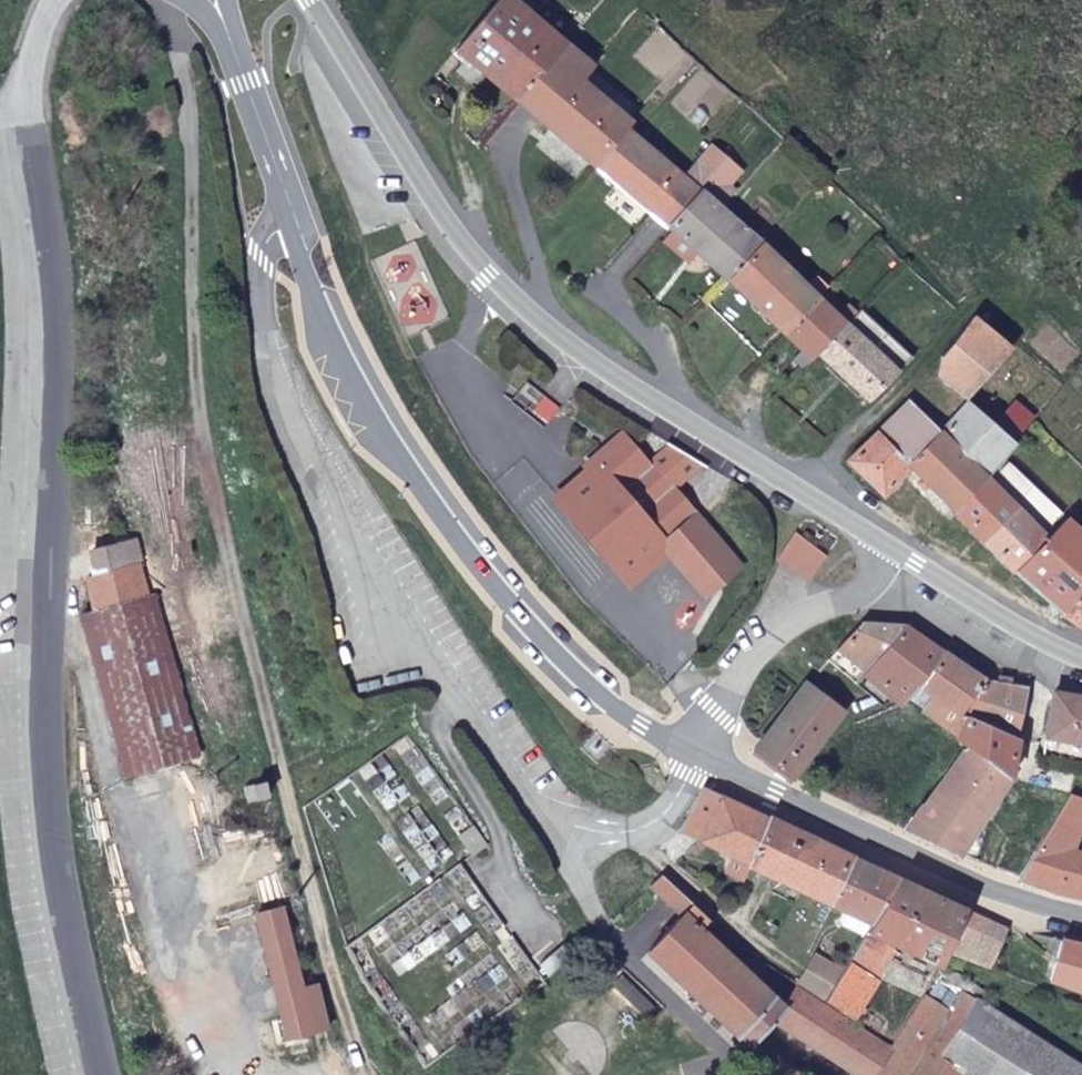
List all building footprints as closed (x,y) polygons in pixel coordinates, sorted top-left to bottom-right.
[(567,44),(514,0),(498,0),(456,48),(519,102),(567,44)] [(594,166),(632,120),(586,81),(595,69),(567,44),(519,102),(541,121),(594,166)] [(628,130),(632,120),(594,166),(670,230),(703,197),(685,181),(628,130)] [(712,148),(685,181),(703,197),(723,215),(738,197),(730,191),(743,175),(712,148)] [(826,175),(815,166),(806,175),(816,184),(826,175)] [(703,197),(670,230),(680,240),(699,255),(730,282),(761,248),(723,215),(703,197)] [(690,267),(699,255),(680,240),(671,251),(690,267)] [(786,333),(818,299),(761,248),(730,282),(786,333)] [(839,317),(818,299),(786,333),(804,349),(814,359),(819,353),(857,313),(851,306),(839,317)] [(857,313),(910,360),(913,357),(860,310),(857,313)] [(866,399),(872,404),(910,360),(857,313),(819,353),(866,399)] [(972,404),(1016,353),(980,319),(944,361),(942,378),(972,404)] [(804,369),(814,359),(804,349),(794,359),(804,369)] [(568,408),(534,381),(519,400),(552,428),(568,408)] [(883,499),(915,469),(945,435),(910,401),(892,422),(849,466),(883,499)] [(915,469),(957,513),(987,480),(1017,445),(972,404),(945,435),(915,469)] [(545,500),(628,589),(666,555),(705,600),(748,563),(619,425),(580,461),(584,466),(545,500)] [(957,513),(1017,571),(1052,536),(987,480),(957,513)] [(1065,612),(1081,587),(1081,531),(1069,518),(1052,536),(1017,571),(1065,612)] [(827,555),(796,534),(777,560),(810,582),(827,555)] [(92,574),(98,594),(127,587),(136,584),(129,564),(92,574)] [(127,587),(98,594),(86,598),(93,625),(78,632),(124,781),(203,759),(156,605),(137,612),(127,587)] [(1065,612),(1081,625),(1081,587),(1065,612)] [(867,623),(840,652),(868,676),(905,626),(867,623)] [(868,676),(904,706),(905,707),(909,702),(922,688),(945,651),(905,626),(868,676)] [(957,729),(962,733),(971,720),(963,716),(986,680),(945,651),(922,688),(934,697),(925,713),(953,731),(957,729)] [(840,652),(831,663),(860,687),(868,676),(840,652)] [(860,687),(890,713),(904,706),(868,676),(860,687)] [(983,725),(1017,739),(1029,688),(986,680),(963,716),(971,720),(983,725)] [(845,717),(809,688),(758,752),(757,753),(795,781),(845,717)] [(922,688),(909,702),(925,713),(934,697),(922,688)] [(1045,736),(1081,743),(1081,696),(1054,691),(1045,736)] [(956,743),(968,752),(1011,784),(1017,739),(983,725),(971,720),(962,733),(958,739),(956,743)] [(924,806),(908,831),(960,854),(1011,784),(968,752),(928,809),(924,806)] [(257,801),(270,798),(265,780),(239,787),(244,805),(257,801)] [(721,799),(706,792),(682,834),(702,844),(721,799)] [(773,826),(721,799),(702,844),(756,869),(773,826)] [(1022,881),(1054,895),(1081,900),(1081,852),(1077,851),(1081,829),(1081,814),(1067,810),(1022,881)] [(487,845),(474,826),(458,837),(472,856),(487,845)] [(854,863),(773,826),(756,869),(779,880),(834,906),(854,863)] [(898,884),(854,863),(834,906),(847,912),(873,924),(898,884)] [(927,996),(888,1044),(791,985),(777,1001),(706,929),(712,924),(663,880),(651,892),(674,915),(635,951),(737,1046),(764,1017),(781,1027),(858,1074),(1081,1074),(1081,1067),(973,997),(946,987),(936,1001),(927,996)] [(940,964),(946,952),(967,914),(898,884),(873,924),(868,933),(891,942),(923,958),(921,961),(932,966),(934,961),(940,964)] [(313,1036),(292,910),(265,916),(288,1041),(313,1036)] [(873,924),(847,912),(842,919),(844,927),(865,937),(868,933),(873,924)] [(946,952),(959,958),(961,953),(961,950),(963,947),(966,946),(974,938),(984,922),(967,914),(946,952)] [(959,958),(970,963),(987,923),(984,922),(974,938),(966,946),(963,947),(961,950),(961,953),(959,958)] [(970,963),(992,972),(1008,934),(997,926),(987,923),(970,963)] [(871,975),(891,942),(868,933),(865,937),(850,962),(871,975)] [(1059,942),(1052,979),(1051,982),(1081,995),(1081,947),(1059,942)] [(595,947),(585,956),(591,963),(601,953),(595,947)] [(800,985),(825,1001),(843,972),(817,956),(800,985)] [(825,1001),(866,1027),(873,1015),(863,1008),(878,979),(871,975),(850,962),(843,972),(825,1001)] [(617,986),(651,1020),(661,1010),(627,976),(617,986)]
